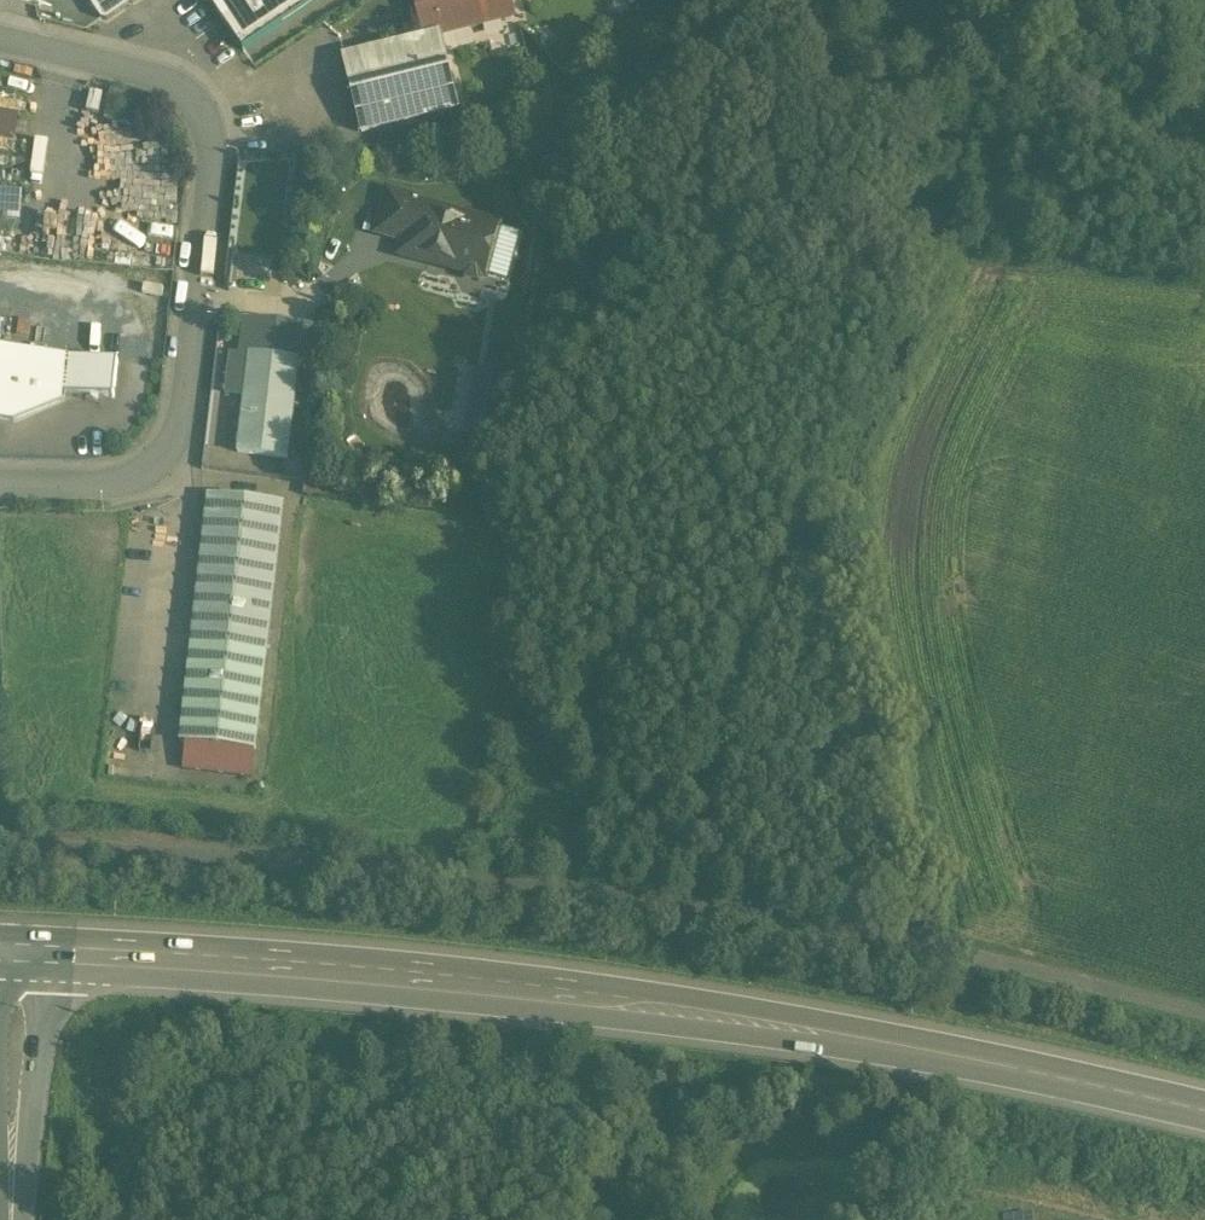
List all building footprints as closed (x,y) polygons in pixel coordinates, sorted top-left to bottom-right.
[(106,19),(134,0),(93,0),(106,19)] [(243,51),(318,0),(208,0),(243,51)] [(425,11),(418,12),(425,39),(440,35),(440,36),(501,21),(496,0),(423,0),(425,11)] [(425,39),(344,59),(362,133),(458,109),(440,36),(440,35),(425,39)] [(31,189),(0,185),(0,234),(13,235),(16,216),(28,218),(31,189)] [(418,199),(387,191),(376,233),(404,240),(414,203),(417,204),(418,199)] [(417,204),(414,203),(404,240),(400,254),(463,271),(467,277),(478,280),(484,277),(485,277),(499,226),(417,204)] [(322,329),(244,320),(240,354),(230,353),(226,394),(244,396),(237,453),(288,459),(299,363),(318,365),(322,329)] [(0,350),(0,423),(14,424),(65,402),(66,393),(70,358),(0,350)] [(118,363),(70,358),(66,393),(114,399),(118,363)] [(283,504),(208,495),(180,738),(187,739),(255,747),(283,504)] [(255,747),(187,739),(184,766),(252,774),(255,747)]
